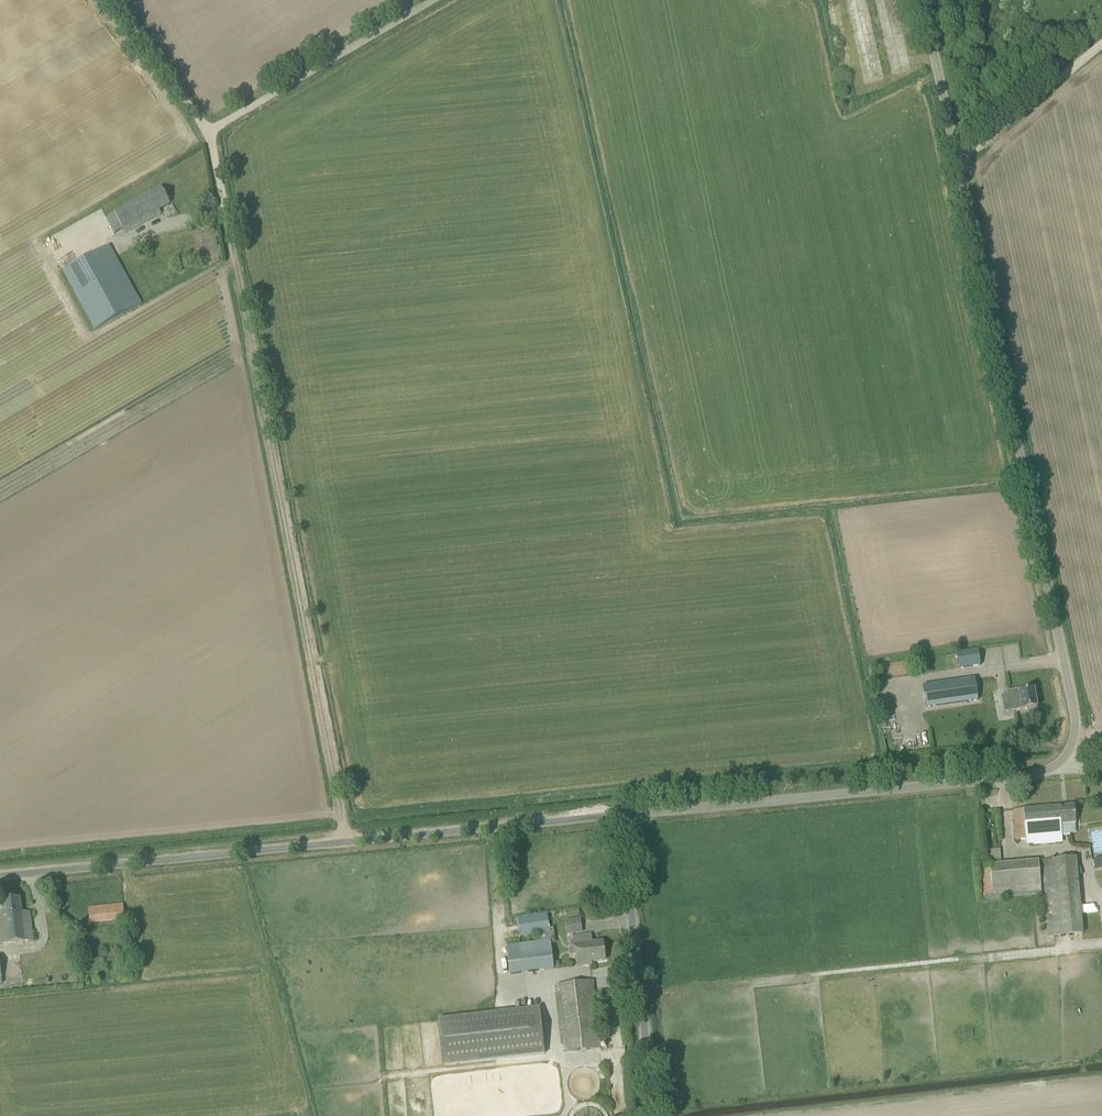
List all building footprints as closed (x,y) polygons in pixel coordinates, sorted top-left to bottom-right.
[(124,233),(161,214),(158,209),(169,203),(161,188),(114,214),(122,229),(124,233)] [(114,214),(106,218),(114,233),(122,229),(114,214)] [(62,270),(94,329),(141,304),(109,245),(62,270)] [(977,651),(957,654),(958,668),(979,665),(977,651)] [(974,678),(923,686),(926,708),(977,700),(974,678)] [(1025,688),(1006,692),(1008,704),(1011,703),(1013,711),(1022,710),(1037,707),(1034,690),(1026,691),(1025,688)] [(1014,811),(1015,822),(1017,840),(1062,836),(1061,825),(1076,824),(1075,806),(1014,811)] [(1092,807),(1077,807),(1078,824),(1092,823),(1092,807)] [(999,849),(989,850),(990,862),(1000,861),(999,849)] [(1048,938),(1053,937),(1083,935),(1076,858),(1041,861),(1048,938)] [(1093,860),(1095,871),(1101,869),(1101,858),(1093,860)] [(984,900),(1041,896),(1038,862),(981,866),(984,900)] [(33,941),(30,911),(22,912),(20,898),(1,900),(3,911),(0,912),(0,945),(33,941)] [(88,909),(90,925),(125,921),(124,920),(123,905),(88,909)] [(536,915),(517,917),(520,934),(538,932),(549,931),(547,913),(536,915)] [(605,960),(602,942),(591,943),(590,935),(573,937),(577,967),(590,965),(590,962),(605,960)] [(550,941),(507,946),(510,974),(554,970),(550,941)] [(592,981),(581,983),(555,986),(563,1053),(600,1048),(592,981)] [(444,1067),(544,1055),(539,1007),(438,1019),(444,1067)]
